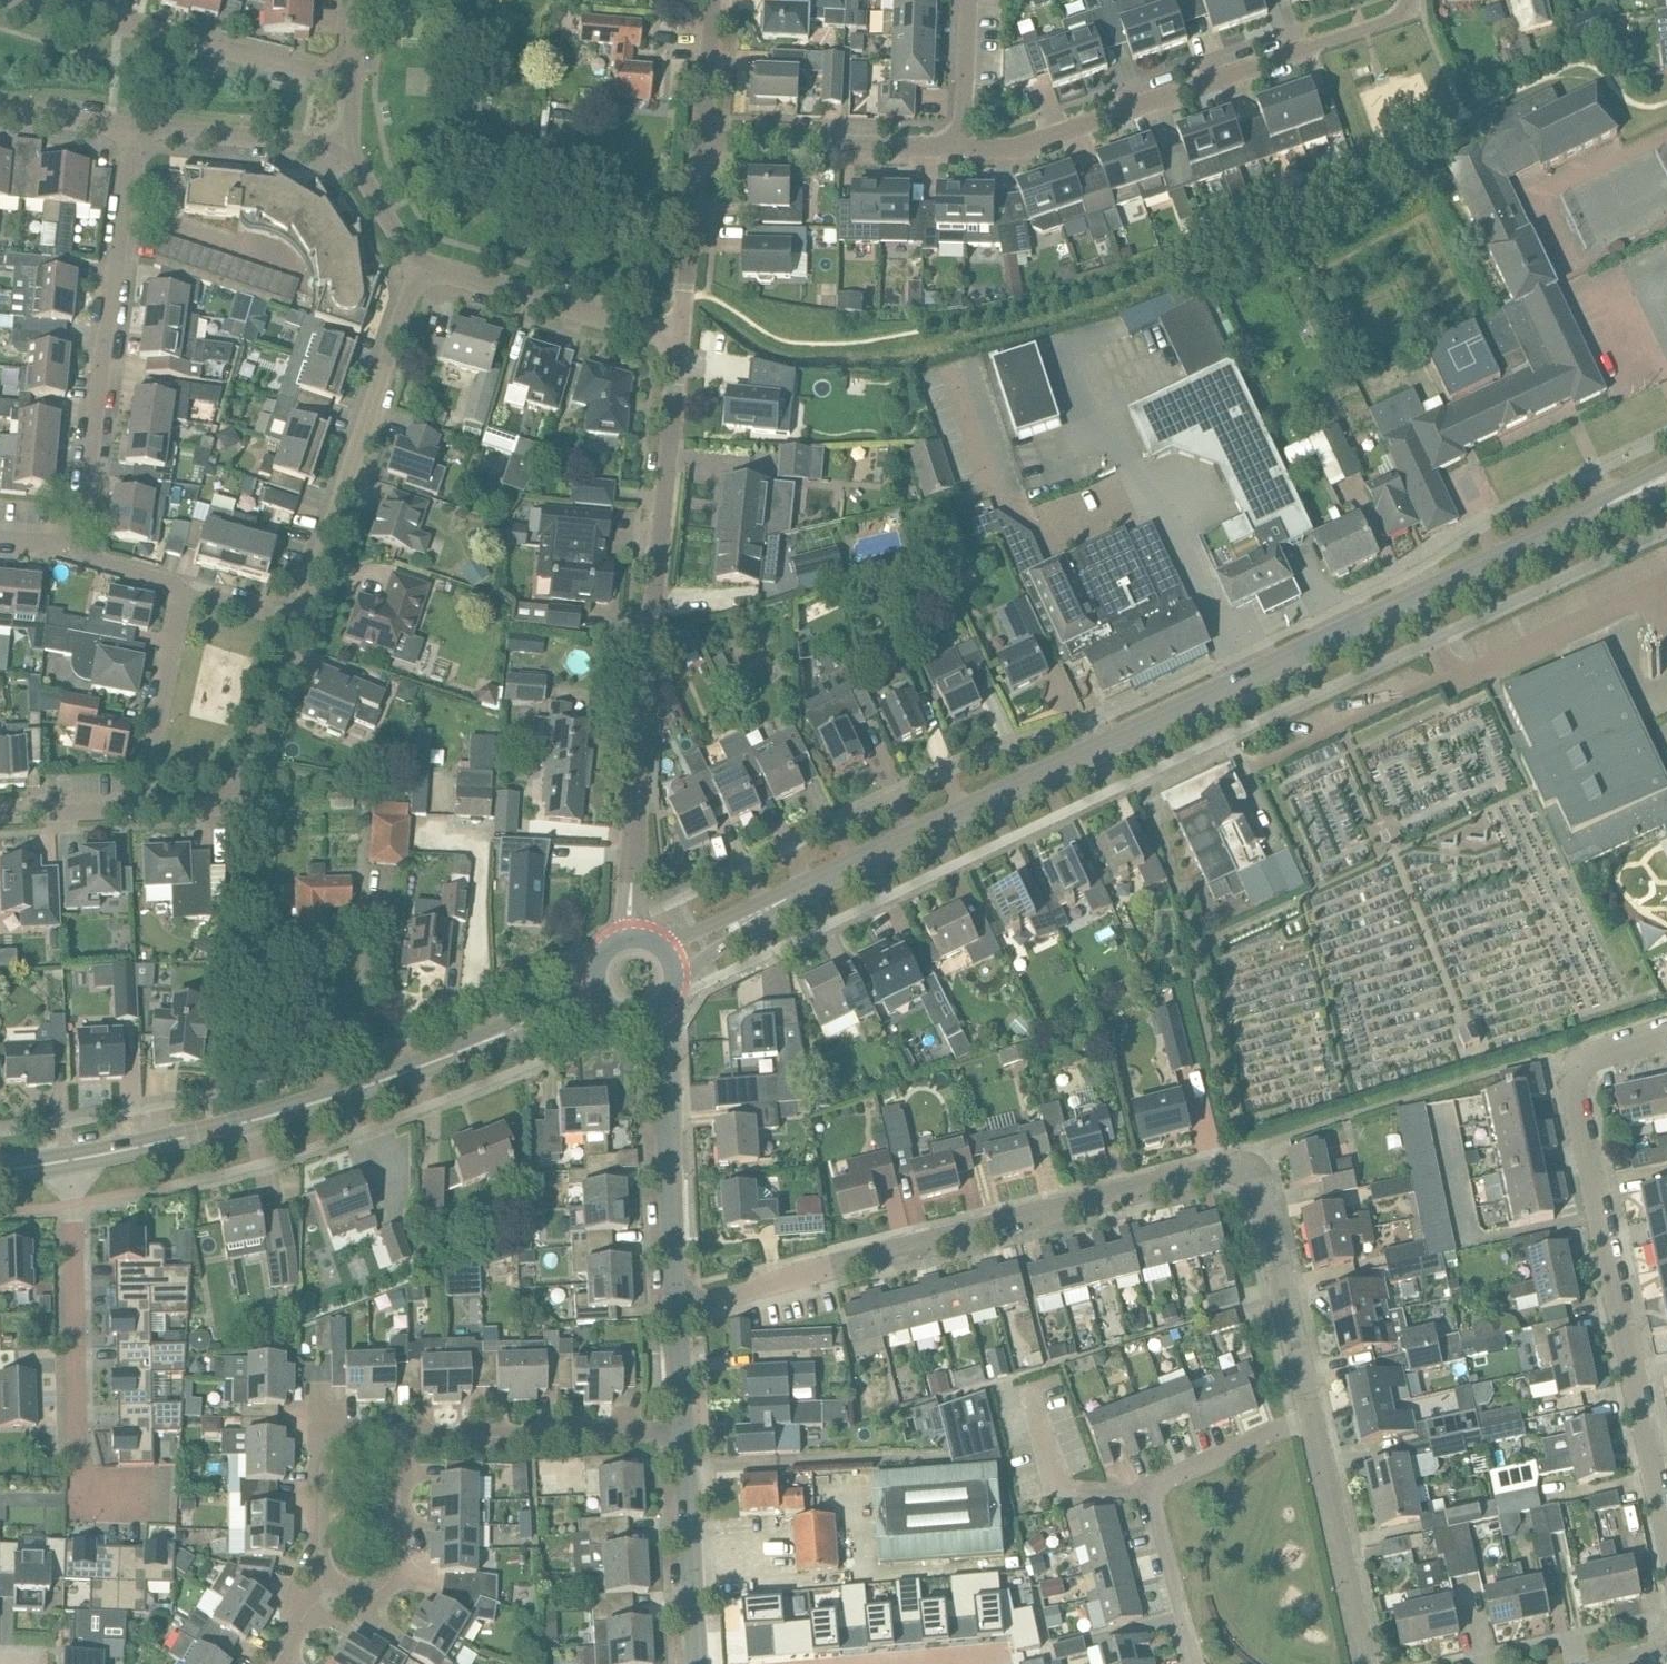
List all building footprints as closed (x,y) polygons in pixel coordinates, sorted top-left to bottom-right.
[(176,11),(189,14),(189,11),(218,18),(222,0),(158,0),(160,1),(159,4),(176,8),(176,11)] [(265,32),(294,34),(298,34),(309,34),(311,0),(266,0),(266,10),(265,32)] [(814,10),(766,8),(766,15),(763,15),(762,32),(765,32),(765,39),(809,41),(809,21),(826,22),(826,12),(846,13),(847,0),(815,0),(814,10)] [(847,12),(859,12),(859,0),(847,0),(847,12)] [(895,13),(938,15),(938,0),(896,0),(895,13)] [(1052,0),(1033,0),(1036,9),(1053,3),(1052,0)] [(1103,11),(1112,40),(1125,35),(1134,59),(1133,59),(1133,61),(1161,51),(1143,0),(1132,0),(1102,10),(1103,11)] [(1161,51),(1188,42),(1188,41),(1187,41),(1179,17),(1192,12),(1188,0),(1143,0),(1161,51)] [(1192,12),(1206,8),(1214,32),(1213,32),(1213,33),(1241,24),(1233,0),(1188,0),(1192,12)] [(1241,24),(1268,15),(1268,13),(1267,14),(1262,0),(1233,0),(1241,24)] [(1513,0),(1521,33),(1553,25),(1546,0),(1513,0)] [(242,5),(228,2),(224,18),(237,22),(242,5)] [(1103,11),(1063,25),(1065,32),(1068,41),(1081,79),(1108,69),(1108,68),(1107,68),(1099,44),(1112,40),(1103,11)] [(858,28),(859,12),(847,12),(846,28),(858,28)] [(883,38),(895,39),(937,40),(938,15),(895,13),(884,12),(883,38)] [(649,102),(652,69),(630,67),(632,47),(639,48),(641,23),(580,18),(578,43),(616,46),(614,66),(611,100),(649,102)] [(1065,32),(1025,46),(1032,67),(1046,63),(1049,72),(1054,87),(1053,87),(1053,88),(1081,79),(1068,41),(1065,32)] [(852,52),(864,52),(864,37),(852,36),(852,52)] [(895,39),(894,62),(936,63),(937,40),(895,39)] [(1004,84),(1004,87),(1035,77),(1032,67),(1025,46),(1006,53),(1004,84)] [(806,72),(824,73),(823,104),(843,105),(845,55),(773,53),(773,71),(760,71),(759,83),(753,83),(752,107),(776,108),(776,102),(798,103),(799,74),(806,74),(806,72)] [(936,63),(894,62),(893,86),(880,86),(879,117),(915,118),(915,102),(913,101),(914,88),(935,88),(936,63)] [(851,64),(850,93),(867,93),(869,65),(851,64)] [(483,77),(499,78),(500,66),(484,65),(483,77)] [(1312,84),(1285,94),(1304,147),(1344,134),(1341,126),(1334,105),(1320,110),(1312,86),(1313,85),(1312,84)] [(1515,376),(1444,410),(1463,451),(1572,400),(1575,407),(1606,392),(1556,288),(1557,287),(1506,181),(1540,164),(1543,170),(1618,134),(1597,90),(1560,108),(1552,91),(1478,127),(1486,143),(1446,162),(1516,305),(1480,323),(1499,362),(1522,350),(1528,364),(1513,371),(1515,376)] [(1267,128),(1254,133),(1263,161),(1304,147),(1285,94),(1257,103),(1258,104),(1259,104),(1267,128)] [(544,104),(536,166),(567,170),(570,144),(546,141),(551,104),(544,104)] [(1232,112),(1205,121),(1223,175),(1263,161),(1254,133),(1240,137),(1232,113),(1233,113),(1232,112)] [(1187,156),(1174,160),(1183,189),(1223,175),(1205,121),(1177,130),(1178,132),(1179,131),(1187,156)] [(1152,139),(1125,148),(1142,199),(1143,199),(1144,202),(1183,189),(1174,160),(1160,165),(1152,140),(1153,140),(1152,139)] [(1107,183),(1094,188),(1103,216),(1117,211),(1116,208),(1142,199),(1125,148),(1097,158),(1098,159),(1099,159),(1107,183)] [(25,163),(11,162),(12,156),(0,155),(0,199),(21,201),(25,163)] [(42,223),(58,224),(64,161),(40,159),(39,165),(25,163),(21,201),(44,203),(42,223)] [(55,250),(54,259),(71,261),(74,226),(76,207),(90,208),(90,213),(105,215),(111,172),(88,170),(89,163),(64,161),(58,224),(55,250)] [(1103,216),(1094,188),(1080,192),(1072,168),(1073,168),(1072,166),(1045,176),(1063,228),(1089,219),(1095,236),(1108,232),(1103,216)] [(751,192),(751,203),(751,209),(764,209),(764,225),(803,226),(804,193),(791,192),(791,175),(769,175),(769,170),(746,169),(746,192),(751,192)] [(311,309),(310,319),(355,334),(360,336),(366,317),(361,315),(367,298),(361,296),(360,285),(365,284),(363,264),(358,264),(355,247),(350,247),(344,238),(348,235),(337,218),(333,220),(323,205),(318,209),(309,203),(311,198),(294,187),(291,192),(276,182),(273,187),(262,186),(262,180),(259,180),(258,186),(242,184),(243,179),(200,174),(198,185),(187,189),(184,213),(239,218),(240,223),(241,227),(244,230),(247,232),(250,233),(264,234),(276,239),(287,245),(296,253),(305,266),(309,275),(312,286),(313,297),(311,309)] [(1063,228),(1045,176),(1017,185),(1018,187),(1019,186),(1031,223),(1032,222),(1035,229),(1045,234),(1063,228)] [(839,243),(881,244),(882,187),(853,186),(853,187),(854,188),(854,213),(839,213),(839,243)] [(882,187),(881,242),(909,243),(909,244),(923,245),(924,214),(910,214),(910,188),(911,189),(911,187),(882,187)] [(964,246),(966,188),(938,188),(938,189),(939,189),(938,215),(924,214),(923,245),(923,251),(939,252),(939,246),(964,246)] [(994,229),(995,190),(996,190),(996,189),(966,188),(964,246),(1001,247),(1010,301),(1024,298),(1018,260),(1017,256),(1013,226),(998,228),(994,229)] [(1032,253),(1027,224),(1013,226),(1017,256),(1018,260),(1031,258),(1030,254),(1032,253)] [(745,243),(744,277),(759,278),(759,280),(763,283),(771,283),(775,281),(775,278),(792,278),(792,257),(807,257),(807,230),(749,229),(748,243),(745,243)] [(52,259),(54,259),(55,250),(41,248),(40,258),(52,259)] [(27,282),(26,294),(74,299),(76,274),(51,272),(52,259),(40,258),(7,255),(6,268),(22,270),(20,281),(27,282)] [(156,257),(154,267),(161,269),(163,270),(166,260),(156,257)] [(177,264),(166,260),(163,270),(174,273),(177,264)] [(187,267),(177,264),(174,273),(184,277),(187,267)] [(198,271),(187,267),(184,277),(195,280),(198,271)] [(146,310),(146,311),(199,318),(185,315),(187,303),(196,304),(199,282),(195,280),(184,277),(174,273),(163,270),(161,269),(158,287),(143,285),(140,309),(146,310)] [(208,274),(198,271),(195,280),(199,282),(205,284),(208,274)] [(219,278),(208,274),(205,284),(216,287),(219,278)] [(229,281),(219,278),(216,287),(226,291),(229,281)] [(240,285),(229,281),(226,291),(237,294),(240,285)] [(250,288),(240,285),(237,294),(247,298),(250,288)] [(1169,298),(1121,317),(1130,337),(1160,322),(1203,302),(1196,287),(1169,298)] [(261,292),(250,288),(247,298),(254,300),(258,301),(261,292)] [(268,305),(271,295),(261,292),(258,301),(268,305)] [(14,318),(12,331),(45,334),(46,321),(72,324),(74,299),(26,294),(24,319),(14,318)] [(862,312),(863,295),(838,294),(837,312),(862,312)] [(282,299),(271,295),(268,305),(279,308),(282,299)] [(292,303),(282,299),(279,308),(289,312),(292,303)] [(922,315),(923,299),(913,299),(913,302),(910,302),(904,314),(922,315)] [(254,300),(251,311),(264,316),(268,305),(258,301),(254,300)] [(1203,302),(1160,322),(1189,383),(1232,363),(1203,302)] [(143,334),(196,341),(199,318),(146,311),(143,334)] [(300,330),(291,357),(346,376),(353,356),(347,355),(355,334),(310,319),(304,317),(300,330)] [(434,340),(429,359),(450,366),(480,374),(476,387),(493,392),(498,373),(490,370),(494,357),(500,336),(482,331),(484,327),(471,323),(469,327),(452,322),(445,343),(434,340)] [(1239,342),(1230,322),(1217,328),(1226,348),(1239,342)] [(235,323),(230,335),(242,339),(246,327),(235,323)] [(1425,350),(1451,404),(1500,379),(1475,326),(1425,350)] [(246,327),(242,339),(254,343),(259,331),(246,327)] [(29,357),(28,370),(67,374),(69,349),(44,347),(45,334),(12,331),(11,344),(11,346),(19,356),(29,357)] [(143,334),(140,359),(148,360),(147,373),(169,376),(199,381),(201,367),(210,362),(229,364),(234,347),(196,341),(143,334)] [(508,388),(504,404),(523,410),(525,402),(557,412),(563,393),(569,371),(554,367),(557,356),(525,346),(520,365),(515,364),(509,386),(508,388)] [(1037,349),(993,363),(1017,436),(1061,422),(1037,349)] [(346,376),(291,357),(277,398),(327,415),(334,394),(340,396),(346,376)] [(731,391),(727,427),(754,429),(754,432),(776,434),(780,399),(794,400),(797,372),(793,372),(759,363),(752,362),(749,385),(753,385),(752,394),(749,393),(731,391)] [(1221,466),(1230,485),(1246,518),(1199,540),(1233,611),(1294,582),(1279,551),(1290,546),(1294,547),(1303,543),(1304,539),(1315,533),(1281,461),(1256,410),(1233,362),(1232,363),(1189,384),(1130,412),(1154,461),(1174,451),(1221,466)] [(585,433),(625,437),(631,378),(584,365),(573,403),(588,407),(585,433)] [(67,374),(28,370),(21,370),(19,394),(65,398),(67,374)] [(217,406),(222,390),(214,389),(191,386),(146,380),(144,393),(135,392),(132,416),(170,422),(171,420),(186,423),(189,402),(217,406)] [(1436,473),(1413,425),(1427,418),(1414,391),(1370,411),(1377,427),(1374,429),(1373,433),(1376,440),(1380,441),(1383,440),(1398,471),(1423,524),(1428,535),(1459,521),(1437,476),(1436,473)] [(277,398),(263,438),(282,445),(319,457),(326,437),(320,436),(327,415),(277,398)] [(18,437),(62,440),(64,417),(30,413),(30,404),(0,401),(0,419),(11,420),(10,423),(19,424),(18,437)] [(467,407),(463,421),(483,427),(487,413),(467,407)] [(1413,425),(1436,473),(1466,458),(1463,451),(1444,410),(1427,418),(1413,425)] [(132,416),(129,440),(167,445),(170,422),(132,416)] [(1311,435),(1327,486),(1358,476),(1342,425),(1311,435)] [(433,467),(437,453),(434,452),(439,438),(410,428),(401,453),(395,451),(388,472),(407,478),(404,486),(437,497),(445,471),(433,467)] [(237,441),(231,430),(219,436),(225,447),(237,441)] [(18,437),(16,461),(55,465),(56,449),(61,450),(62,440),(18,437)] [(202,437),(199,449),(211,453),(214,440),(202,437)] [(134,466),(132,479),(171,484),(176,446),(167,445),(129,440),(128,440),(122,440),(119,464),(134,466)] [(516,440),(511,456),(542,466),(547,449),(516,440)] [(941,443),(910,453),(925,500),(957,489),(941,443)] [(319,457),(282,445),(277,460),(265,457),(259,474),(271,478),(269,485),(300,496),(307,475),(312,476),(319,457)] [(813,481),(815,451),(782,448),(779,478),(813,481)] [(501,478),(498,488),(520,495),(540,468),(542,466),(511,456),(509,455),(501,478)] [(52,489),(55,465),(16,461),(3,460),(0,493),(26,495),(27,487),(52,489)] [(205,475),(215,478),(218,468),(208,465),(205,475)] [(1398,471),(1366,486),(1389,540),(1423,524),(1398,471)] [(243,478),(239,493),(251,497),(256,481),(243,478)] [(115,490),(112,514),(162,521),(165,497),(169,497),(171,484),(132,479),(130,492),(115,490)] [(791,534),(796,486),(777,484),(728,479),(723,533),(781,540),(782,536),(791,534)] [(571,503),(589,505),(611,507),(613,485),(591,483),(574,481),(571,503)] [(261,504),(294,514),(299,499),(266,490),(261,504)] [(405,549),(424,555),(431,538),(418,532),(427,505),(414,501),(393,494),(388,509),(381,507),(371,538),(405,549)] [(194,564),(195,564),(196,563),(218,569),(233,514),(210,508),(205,525),(192,521),(191,525),(185,547),(198,551),(194,564)] [(549,598),(608,604),(608,601),(614,598),(615,586),(610,582),(612,564),(603,563),(605,543),(607,544),(609,516),(542,509),(539,537),(542,537),(538,577),(551,579),(549,598)] [(998,513),(968,524),(969,526),(977,545),(1002,534),(1029,599),(1032,598),(1064,667),(1071,664),(1072,667),(1087,660),(1092,671),(1103,694),(1155,670),(1096,543),(1066,558),(1065,557),(1046,566),(1033,536),(998,513)] [(162,521),(112,514),(108,539),(159,546),(162,521)] [(218,569),(241,576),(257,520),(233,514),(218,569)] [(1361,519),(1315,541),(1333,577),(1378,556),(1361,519)] [(257,520),(241,576),(267,583),(267,581),(266,581),(276,544),(252,538),(257,520)] [(185,547),(191,525),(173,521),(164,553),(182,558),(185,547)] [(501,526),(500,542),(525,543),(525,526),(501,526)] [(1207,645),(1208,640),(1177,573),(1172,576),(1156,541),(1151,543),(1145,529),(1129,536),(1126,529),(1096,543),(1155,670),(1207,645)] [(777,584),(781,540),(723,533),(718,581),(761,585),(761,583),(777,584)] [(840,552),(794,562),(800,591),(847,580),(840,552)] [(490,576),(479,559),(461,570),(472,588),(490,576)] [(12,631),(17,577),(1,576),(2,571),(0,571),(0,630),(12,631)] [(360,597),(346,640),(362,645),(361,649),(374,654),(376,650),(392,655),(391,659),(413,666),(420,643),(410,640),(428,587),(414,583),(393,576),(383,605),(360,597)] [(46,628),(48,610),(48,609),(39,608),(41,580),(17,577),(12,631),(27,632),(32,652),(44,654),(44,651),(46,628)] [(148,631),(154,599),(116,592),(113,607),(107,606),(106,611),(90,608),(85,636),(113,641),(116,625),(148,631)] [(1062,668),(1064,667),(1050,638),(1032,598),(999,613),(1018,653),(1000,661),(1014,691),(1048,675),(1036,649),(1050,643),(1062,668)] [(548,606),(545,629),(578,632),(581,609),(548,606)] [(68,632),(70,617),(62,615),(63,611),(48,610),(46,628),(60,630),(68,632)] [(64,655),(64,656),(72,658),(71,662),(71,669),(75,676),(79,680),(84,682),(93,684),(92,688),(113,692),(135,697),(140,672),(132,671),(134,660),(124,658),(127,643),(113,641),(85,636),(68,632),(64,655)] [(507,633),(505,652),(513,653),(514,644),(530,646),(529,654),(542,656),(544,637),(507,633)] [(904,634),(890,641),(902,667),(916,660),(904,634)] [(975,690),(992,682),(995,688),(996,688),(974,641),(925,664),(936,689),(937,688),(952,720),(982,706),(975,690)] [(1665,827),(1666,825),(1666,781),(1603,648),(1504,694),(1534,758),(1522,764),(1573,870),(1665,827)] [(2,673),(7,674),(9,660),(0,659),(0,673),(2,673)] [(1642,669),(1646,678),(1650,677),(1652,680),(1661,675),(1659,672),(1663,670),(1658,661),(1655,663),(1653,659),(1644,664),(1645,667),(1642,669)] [(321,726),(329,729),(327,732),(340,737),(341,734),(344,735),(350,720),(373,730),(380,713),(377,712),(385,694),(342,676),(321,668),(314,686),(319,688),(314,699),(309,697),(301,717),(321,726)] [(505,701),(543,704),(545,674),(519,672),(519,678),(507,677),(505,701)] [(882,710),(889,725),(898,745),(927,731),(917,709),(921,706),(909,681),(888,691),(894,704),(882,710)] [(478,693),(478,702),(496,708),(498,688),(489,686),(478,693)] [(839,773),(865,761),(850,729),(865,722),(852,694),(807,716),(821,745),(825,743),(839,773)] [(63,697),(58,725),(77,729),(73,750),(92,754),(95,758),(101,759),(106,757),(123,760),(130,725),(95,719),(98,703),(63,697)] [(550,720),(546,757),(566,759),(565,769),(590,771),(592,752),(585,751),(587,723),(568,721),(569,711),(566,707),(556,706),(552,710),(551,720),(550,720)] [(8,744),(7,744),(9,787),(25,786),(27,780),(26,767),(40,767),(40,743),(40,715),(29,715),(29,727),(7,728),(8,744)] [(415,730),(410,814),(425,815),(431,731),(415,730)] [(496,730),(486,730),(485,738),(496,738),(496,730)] [(794,763),(809,755),(797,730),(753,751),(759,763),(758,764),(764,777),(776,803),(806,788),(794,763)] [(715,784),(714,784),(720,797),(733,823),(763,809),(750,783),(764,777),(758,764),(759,763),(753,751),(752,752),(746,739),(745,739),(742,733),(721,743),(735,774),(715,784)] [(460,764),(459,773),(456,772),(454,817),(470,818),(469,823),(480,824),(481,818),(490,819),(494,740),(471,738),(470,765),(460,764)] [(1284,789),(1346,762),(1336,739),(1275,766),(1284,789)] [(7,744),(0,745),(0,788),(9,787),(7,744)] [(720,797),(714,784),(715,784),(700,751),(684,758),(693,778),(685,781),(692,795),(671,805),(681,826),(675,829),(686,853),(710,841),(707,835),(719,830),(707,804),(720,797)] [(566,759),(546,757),(542,805),(546,805),(545,821),(580,824),(584,789),(588,789),(590,771),(565,769),(566,759)] [(1231,768),(1166,799),(1181,829),(1215,901),(1231,893),(1234,898),(1247,892),(1253,906),(1289,889),(1292,896),(1307,889),(1289,851),(1267,861),(1259,844),(1266,841),(1231,768)] [(518,822),(519,794),(496,793),(494,821),(518,822)] [(368,864),(406,867),(410,819),(408,820),(409,805),(376,804),(375,816),(372,816),(368,864)] [(1110,870),(1098,875),(1104,888),(1138,872),(1147,892),(1167,882),(1146,837),(1134,842),(1128,830),(1098,844),(1110,870)] [(531,862),(532,842),(501,841),(500,875),(511,876),(509,923),(539,924),(541,863),(531,862)] [(172,920),(212,919),(209,853),(176,854),(175,852),(174,850),(172,849),(170,848),(144,849),(146,887),(171,886),(172,920)] [(133,896),(132,871),(118,871),(118,869),(114,869),(113,850),(79,852),(80,863),(64,864),(66,909),(100,908),(99,898),(133,896)] [(0,861),(0,867),(2,914),(21,913),(22,928),(60,927),(58,868),(40,869),(40,859),(22,860),(21,855),(2,855),(3,861),(0,861)] [(1056,895),(1044,901),(1049,913),(1050,913),(1060,908),(1083,897),(1093,918),(1113,908),(1104,888),(1098,875),(1091,862),(1079,868),(1073,855),(1043,870),(1056,895)] [(297,881),(298,921),(299,944),(326,943),(325,908),(351,907),(350,880),(325,881),(325,865),(307,866),(308,881),(297,881)] [(1001,922),(990,927),(996,940),(1029,924),(1039,944),(1058,935),(1056,932),(1053,925),(1048,914),(1049,913),(1044,901),(1037,888),(1025,894),(1019,881),(989,896),(1001,922)] [(409,964),(408,968),(446,972),(448,950),(450,928),(450,921),(466,923),(470,892),(442,889),(441,905),(415,902),(413,924),(411,944),(410,946),(410,952),(409,964)] [(1049,913),(1048,914),(1053,925),(1056,932),(1069,927),(1066,919),(1060,908),(1050,913),(1049,913)] [(996,940),(990,927),(986,919),(971,926),(962,909),(926,926),(942,960),(965,949),(974,968),(1002,954),(996,940)] [(61,934),(49,935),(50,950),(62,950),(61,934)] [(216,944),(200,935),(194,949),(209,957),(216,944)] [(888,1015),(928,997),(906,949),(904,950),(904,952),(884,961),(878,949),(863,956),(862,955),(860,956),(874,984),(864,989),(873,1007),(882,1003),(888,1015)] [(402,951),(401,963),(409,964),(410,952),(405,951),(402,951)] [(0,952),(0,971),(17,971),(16,952),(0,952)] [(113,966),(116,1020),(138,1019),(135,965),(113,966)] [(876,1015),(873,1007),(864,989),(859,978),(843,986),(835,970),(821,976),(819,971),(798,981),(821,1030),(855,1013),(859,1023),(876,1015)] [(397,972),(396,985),(408,986),(409,973),(397,972)] [(0,975),(0,995),(4,998),(14,987),(1,974),(0,975)] [(155,1014),(154,1020),(153,1042),(154,1068),(173,1066),(173,1061),(200,1063),(202,1041),(205,1041),(206,1025),(204,1025),(206,1000),(175,998),(173,1016),(155,1014)] [(1090,1004),(1073,1010),(1077,1022),(1094,1017),(1090,1004)] [(1175,1006),(1158,1011),(1174,1073),(1191,1069),(1175,1006)] [(714,1022),(713,1024),(716,1055),(783,1050),(786,1081),(779,1082),(781,1103),(809,1100),(800,1028),(751,1032),(749,1013),(721,1016),(717,1018),(716,1019),(714,1022)] [(1022,1016),(1010,1028),(1022,1040),(1034,1028),(1022,1016)] [(1113,1016),(1108,1026),(1114,1029),(1119,1019),(1113,1016)] [(5,1046),(7,1082),(25,1082),(26,1087),(53,1086),(50,1039),(66,1038),(65,1017),(49,1018),(49,1026),(43,1027),(36,1033),(37,1044),(5,1046)] [(954,1019),(940,1026),(956,1061),(971,1054),(954,1019)] [(1474,1029),(1460,1035),(1466,1048),(1480,1042),(1474,1029)] [(121,1031),(77,1033),(79,1081),(123,1079),(121,1031)] [(1088,1035),(1074,1038),(1078,1053),(1092,1049),(1088,1035)] [(908,1050),(900,1054),(907,1069),(916,1065),(908,1050)] [(1482,1096),(1510,1229),(1555,1219),(1552,1205),(1568,1202),(1563,1176),(1546,1179),(1540,1153),(1557,1149),(1552,1123),(1535,1127),(1529,1100),(1546,1097),(1540,1067),(1500,1075),(1504,1091),(1482,1096)] [(1666,1122),(1666,1076),(1661,1077),(1662,1083),(1646,1087),(1654,1124),(1666,1122)] [(1647,1126),(1654,1124),(1646,1087),(1645,1081),(1627,1085),(1628,1091),(1617,1093),(1625,1131),(1647,1126)] [(757,1083),(715,1086),(717,1109),(759,1105),(757,1083)] [(607,1136),(608,1136),(608,1131),(607,1120),(605,1094),(581,1095),(583,1138),(584,1138),(585,1157),(584,1157),(584,1172),(599,1171),(617,1170),(616,1156),(608,1156),(607,1136)] [(1134,1106),(1138,1122),(1143,1143),(1191,1131),(1181,1094),(1134,1106)] [(561,1139),(583,1138),(581,1095),(557,1096),(559,1121),(534,1122),(536,1155),(562,1154),(561,1139)] [(797,1102),(777,1104),(779,1119),(798,1118),(797,1102)] [(1046,1125),(1045,1125),(1048,1139),(1066,1135),(1073,1161),(1099,1155),(1098,1149),(1104,1147),(1103,1144),(1115,1140),(1107,1108),(1095,1111),(1094,1107),(1075,1111),(1077,1121),(1066,1124),(1061,1103),(1042,1107),(1046,1125)] [(777,1104),(742,1108),(744,1123),(719,1125),(722,1165),(760,1162),(760,1159),(757,1159),(755,1131),(780,1129),(779,1119),(777,1104)] [(1455,1254),(1425,1104),(1397,1110),(1411,1179),(1415,1195),(1420,1219),(1428,1260),(1443,1257),(1455,1254)] [(899,1105),(882,1109),(884,1120),(901,1116),(899,1105)] [(884,1120),(892,1151),(891,1151),(892,1157),(912,1152),(911,1146),(903,1116),(901,1116),(884,1120)] [(616,1120),(607,1120),(608,1131),(616,1130),(616,1120)] [(1048,1139),(1045,1125),(1019,1131),(1018,1127),(980,1136),(992,1182),(1035,1171),(1032,1158),(1052,1153),(1048,1139)] [(444,1174),(424,1173),(423,1211),(442,1211),(442,1188),(459,1182),(461,1187),(485,1178),(486,1183),(514,1172),(506,1151),(512,1148),(504,1127),(484,1135),(485,1137),(474,1142),(471,1135),(450,1143),(460,1167),(444,1174)] [(884,1136),(874,1139),(878,1152),(888,1150),(884,1136)] [(913,1166),(916,1178),(921,1200),(960,1190),(956,1174),(973,1169),(965,1136),(929,1145),(933,1161),(913,1166)] [(1352,1159),(1328,1165),(1324,1147),(1290,1154),(1297,1187),(1323,1182),(1326,1197),(1358,1190),(1352,1159)] [(1634,1172),(1663,1166),(1660,1150),(1631,1157),(1634,1172)] [(835,1184),(838,1198),(844,1219),(879,1210),(874,1188),(896,1182),(889,1154),(849,1164),(853,1180),(835,1184)] [(599,1184),(599,1171),(584,1172),(568,1173),(568,1187),(581,1186),(582,1210),(626,1208),(624,1183),(599,1184)] [(357,1178),(315,1193),(328,1229),(353,1220),(358,1233),(375,1227),(357,1178)] [(1415,1195),(1411,1179),(1371,1187),(1374,1203),(1415,1195)] [(1649,1218),(1666,1214),(1666,1185),(1643,1190),(1649,1218)] [(725,1194),(718,1194),(720,1212),(726,1212),(728,1229),(759,1226),(759,1224),(778,1222),(776,1207),(776,1205),(776,1204),(776,1202),(776,1201),(775,1199),(775,1198),(774,1197),(773,1195),(772,1194),(771,1193),(770,1192),(768,1191),(767,1191),(766,1190),(764,1190),(763,1189),(762,1189),(760,1189),(759,1189),(757,1189),(756,1189),(755,1186),(747,1187),(724,1189),(725,1194)] [(545,1212),(544,1198),(532,1199),(532,1212),(545,1212)] [(293,1249),(286,1214),(268,1217),(269,1224),(260,1226),(256,1204),(218,1211),(225,1248),(229,1248),(232,1250),(241,1248),(243,1245),(264,1241),(271,1289),(280,1287),(281,1289),(299,1287),(293,1249)] [(1304,1216),(1310,1243),(1372,1229),(1369,1215),(1347,1220),(1344,1207),(1325,1211),(1304,1216)] [(627,1231),(626,1208),(582,1210),(570,1210),(572,1249),(603,1247),(602,1232),(627,1231)] [(1196,1211),(1187,1213),(1198,1258),(1227,1251),(1218,1214),(1198,1219),(1196,1211)] [(1179,1224),(1161,1228),(1170,1265),(1198,1258),(1187,1213),(1177,1216),(1179,1224)] [(1655,1244),(1666,1242),(1666,1214),(1649,1218),(1655,1244)] [(798,1219),(799,1237),(826,1234),(824,1216),(798,1219)] [(1385,1253),(1388,1268),(1421,1261),(1428,1260),(1420,1219),(1410,1221),(1416,1247),(1385,1253)] [(1139,1224),(1130,1227),(1141,1272),(1170,1265),(1161,1228),(1141,1233),(1139,1224)] [(1141,1272),(1130,1227),(1120,1229),(1125,1245),(1108,1249),(1116,1282),(1142,1275),(1141,1272)] [(407,1259),(396,1228),(380,1233),(392,1265),(407,1259)] [(165,1268),(164,1251),(159,1247),(144,1247),(144,1233),(135,1233),(135,1229),(117,1229),(117,1233),(108,1233),(109,1263),(115,1263),(115,1289),(190,1287),(190,1280),(190,1268),(182,1268),(165,1268)] [(1372,1229),(1310,1243),(1315,1270),(1356,1262),(1353,1250),(1375,1245),(1372,1229)] [(1116,1282),(1108,1249),(1104,1233),(1093,1236),(1097,1252),(1083,1256),(1091,1288),(1116,1282)] [(1533,1264),(1537,1282),(1571,1274),(1566,1247),(1553,1250),(1550,1234),(1528,1238),(1511,1242),(1516,1267),(1533,1264)] [(531,1239),(518,1240),(519,1252),(532,1252),(531,1239)] [(32,1291),(30,1244),(23,1245),(22,1240),(3,1241),(3,1245),(0,1245),(0,1292),(32,1291)] [(1091,1288),(1083,1256),(1079,1240),(1068,1242),(1072,1259),(1057,1262),(1065,1295),(1085,1290),(1091,1288)] [(1660,1271),(1666,1270),(1666,1242),(1655,1244),(1660,1271)] [(1065,1295),(1057,1262),(1053,1246),(1042,1249),(1046,1265),(1029,1270),(1037,1302),(1065,1295)] [(585,1275),(586,1286),(630,1284),(628,1259),(603,1260),(603,1247),(572,1249),(573,1276),(585,1275)] [(1428,1260),(1421,1261),(1425,1278),(1447,1274),(1443,1257),(1428,1260)] [(1388,1268),(1392,1286),(1425,1278),(1421,1261),(1388,1268)] [(996,1262),(988,1264),(999,1308),(1028,1301),(1018,1264),(998,1269),(996,1262)] [(979,1274),(961,1279),(971,1316),(999,1308),(988,1264),(977,1266),(979,1274)] [(462,1299),(462,1272),(445,1278),(445,1299),(462,1299)] [(1571,1274),(1537,1282),(1510,1287),(1513,1302),(1540,1296),(1542,1310),(1578,1303),(1571,1274)] [(939,1276),(928,1279),(939,1324),(971,1316),(961,1279),(941,1284),(939,1276)] [(922,1289),(903,1294),(912,1331),(915,1343),(943,1336),(939,1324),(928,1279),(919,1281),(922,1289)] [(1463,1298),(1459,1280),(1449,1282),(1453,1300),(1463,1298)] [(1373,1317),(1389,1313),(1383,1283),(1330,1294),(1337,1325),(1373,1317)] [(630,1284),(586,1286),(587,1296),(574,1297),(575,1324),(607,1322),(606,1308),(631,1307),(630,1284)] [(152,1345),(151,1314),(188,1313),(190,1287),(115,1289),(116,1314),(110,1314),(110,1335),(116,1335),(116,1346),(152,1345)] [(1208,1298),(1211,1314),(1240,1305),(1237,1289),(1208,1298)] [(881,1291),(873,1293),(884,1338),(912,1331),(903,1294),(883,1299),(881,1291)] [(400,1292),(388,1296),(393,1312),(405,1308),(400,1292)] [(884,1338),(873,1293),(862,1296),(864,1303),(844,1309),(856,1358),(887,1350),(884,1338)] [(50,1313),(50,1298),(39,1298),(39,1314),(50,1313)] [(317,1302),(311,1308),(312,1315),(317,1318),(322,1317),(326,1312),(324,1305),(317,1302)] [(1176,1305),(1162,1309),(1165,1322),(1180,1318),(1176,1305)] [(1337,1325),(1343,1355),(1375,1348),(1378,1362),(1464,1344),(1462,1335),(1439,1339),(1437,1327),(1410,1333),(1404,1310),(1389,1313),(1373,1317),(1337,1325)] [(1237,1311),(1205,1321),(1210,1336),(1241,1326),(1237,1311)] [(1462,1335),(1464,1344),(1505,1335),(1505,1334),(1522,1331),(1516,1317),(1506,1316),(1501,1317),(1501,1320),(1474,1326),(1475,1331),(1462,1335)] [(330,1317),(316,1322),(316,1354),(331,1353),(330,1317)] [(1532,1329),(1541,1372),(1590,1362),(1584,1334),(1572,1337),(1569,1321),(1532,1329)] [(733,1323),(734,1353),(751,1352),(750,1322),(733,1323)] [(753,1334),(754,1355),(834,1352),(833,1330),(753,1334)] [(559,1383),(560,1383),(559,1355),(559,1351),(558,1351),(558,1333),(544,1334),(544,1342),(520,1343),(522,1403),(536,1402),(536,1393),(546,1393),(546,1379),(559,1379),(559,1383)] [(345,1335),(331,1335),(331,1353),(332,1381),(345,1381),(346,1394),(356,1394),(357,1403),(370,1403),(368,1357),(345,1358),(345,1353),(345,1335)] [(1467,1359),(1508,1349),(1505,1335),(1464,1344),(1467,1359)] [(395,1379),(408,1379),(406,1336),(396,1338),(390,1343),(391,1356),(368,1357),(370,1403),(385,1402),(384,1393),(395,1393),(395,1379)] [(432,1405),(446,1405),(444,1341),(417,1342),(415,1346),(408,1346),(407,1336),(406,1336),(408,1379),(408,1383),(421,1383),(422,1397),(432,1396),(432,1405)] [(470,1382),(483,1381),(482,1344),(475,1344),(474,1340),(444,1341),(446,1405),(460,1404),(460,1396),(471,1395),(470,1382)] [(508,1403),(522,1403),(520,1343),(482,1344),(483,1381),(497,1381),(497,1394),(508,1394),(508,1403)] [(1381,1375),(1349,1382),(1356,1412),(1391,1404),(1410,1400),(1404,1374),(1411,1372),(1412,1376),(1445,1368),(1445,1366),(1468,1361),(1467,1359),(1464,1344),(1378,1362),(1381,1375)] [(153,1406),(152,1374),(184,1373),(185,1345),(152,1345),(116,1346),(117,1370),(111,1371),(112,1394),(117,1394),(118,1407),(119,1407),(153,1406)] [(1066,1346),(1049,1350),(1053,1362),(1070,1357),(1066,1346)] [(988,1367),(992,1381),(1010,1376),(1003,1351),(989,1354),(992,1366),(988,1367)] [(620,1360),(597,1360),(598,1405),(612,1405),(611,1396),(622,1395),(622,1382),(635,1381),(634,1353),(619,1354),(620,1360)] [(559,1355),(560,1383),(572,1383),(573,1397),(583,1396),(584,1405),(598,1405),(597,1360),(573,1361),(573,1355),(559,1355)] [(293,1381),(293,1368),(284,1368),(284,1357),(246,1357),(246,1359),(233,1359),(233,1381),(246,1381),(293,1381)] [(1590,1362),(1541,1372),(1529,1375),(1532,1388),(1558,1383),(1561,1397),(1596,1390),(1590,1362)] [(1243,1377),(1226,1383),(1238,1417),(1259,1410),(1252,1391),(1258,1389),(1248,1363),(1239,1366),(1243,1377)] [(750,1369),(752,1401),(789,1399),(789,1395),(803,1394),(804,1406),(825,1405),(825,1403),(813,1404),(813,1388),(816,1387),(815,1366),(787,1368),(787,1367),(750,1369)] [(958,1375),(963,1390),(985,1383),(981,1368),(958,1375)] [(35,1400),(35,1373),(0,1374),(0,1401),(35,1400)] [(946,1373),(929,1378),(934,1398),(951,1393),(946,1373)] [(1216,1386),(1193,1395),(1205,1429),(1238,1417),(1226,1383),(1222,1373),(1212,1376),(1216,1386)] [(284,1406),(284,1396),(293,1396),(293,1381),(246,1381),(233,1381),(233,1406),(240,1406),(240,1420),(269,1420),(269,1406),(284,1406)] [(184,1382),(183,1398),(192,1399),(193,1382),(184,1382)] [(1188,1383),(1163,1393),(1174,1423),(1190,1417),(1196,1433),(1205,1429),(1193,1395),(1188,1383)] [(1477,1411),(1476,1411),(1480,1430),(1524,1421),(1521,1407),(1484,1414),(1482,1406),(1490,1405),(1495,1395),(1492,1383),(1472,1387),(1477,1411)] [(986,1393),(930,1412),(935,1434),(946,1432),(950,1443),(957,1465),(1002,1461),(986,1393)] [(1163,1393),(1137,1402),(1149,1433),(1155,1448),(1165,1445),(1159,1429),(1174,1423),(1163,1393)] [(789,1399),(752,1401),(753,1428),(739,1429),(740,1456),(776,1454),(776,1453),(801,1451),(800,1426),(825,1424),(825,1405),(804,1406),(803,1394),(789,1395),(789,1399)] [(0,1428),(36,1427),(35,1400),(0,1401),(0,1423),(0,1428)] [(1137,1402),(1112,1411),(1123,1442),(1129,1457),(1139,1454),(1134,1438),(1149,1433),(1137,1402)] [(1391,1404),(1356,1412),(1362,1443),(1384,1438),(1416,1432),(1412,1414),(1394,1417),(1391,1404)] [(154,1466),(154,1435),(182,1434),(183,1405),(153,1406),(119,1407),(119,1432),(113,1432),(114,1453),(119,1453),(120,1467),(154,1466)] [(1123,1442),(1112,1411),(1087,1421),(1105,1467),(1114,1463),(1108,1448),(1123,1442)] [(1431,1441),(1480,1430),(1476,1411),(1427,1422),(1431,1441)] [(245,1456),(245,1458),(292,1459),(292,1444),(283,1444),(283,1433),(269,1433),(269,1420),(240,1420),(240,1432),(221,1431),(221,1456),(245,1456)] [(1524,1421),(1480,1430),(1483,1445),(1527,1436),(1524,1421)] [(1609,1449),(1603,1421),(1568,1428),(1569,1435),(1544,1441),(1548,1460),(1536,1463),(1536,1465),(1609,1449)] [(1483,1445),(1480,1430),(1431,1441),(1404,1447),(1407,1461),(1368,1469),(1375,1498),(1415,1490),(1413,1481),(1436,1476),(1441,1469),(1439,1459),(1468,1453),(1467,1449),(1483,1445)] [(1615,1477),(1609,1449),(1536,1465),(1539,1477),(1576,1470),(1579,1484),(1615,1477)] [(642,1496),(640,1469),(615,1471),(615,1455),(583,1456),(585,1474),(587,1496),(599,1495),(599,1498),(642,1496)] [(239,1481),(239,1495),(268,1496),(268,1482),(283,1482),(283,1472),(292,1472),(292,1459),(245,1458),(245,1481),(239,1481)] [(431,1488),(431,1502),(477,1503),(478,1479),(482,1479),(482,1465),(454,1464),(454,1478),(440,1477),(440,1488),(431,1488)] [(525,1464),(512,1465),(512,1475),(526,1474),(525,1464)] [(874,1477),(880,1565),(1005,1555),(998,1467),(874,1477)] [(812,1471),(801,1472),(801,1481),(812,1480),(812,1471)] [(805,1520),(805,1508),(803,1491),(779,1492),(778,1478),(742,1480),(743,1512),(786,1510),(786,1521),(795,1520),(799,1573),(839,1570),(835,1517),(805,1520)] [(1496,1501),(1433,1514),(1427,1487),(1415,1490),(1375,1498),(1381,1529),(1421,1520),(1424,1533),(1434,1531),(1454,1527),(1469,1524),(1500,1518),(1496,1501)] [(1496,1501),(1500,1518),(1519,1513),(1532,1511),(1542,1509),(1538,1489),(1498,1498),(1498,1500),(1496,1501)] [(1618,1493),(1596,1497),(1590,1498),(1593,1513),(1621,1507),(1618,1493)] [(180,1494),(179,1509),(194,1511),(195,1496),(180,1494)] [(245,1510),(245,1534),(291,1535),(291,1519),(283,1519),(283,1509),(268,1508),(268,1496),(239,1495),(239,1509),(245,1510)] [(579,1536),(588,1536),(619,1534),(618,1519),(643,1518),(642,1496),(599,1498),(601,1520),(578,1521),(579,1536)] [(431,1502),(431,1516),(440,1516),(440,1526),(477,1526),(488,1526),(500,1526),(500,1503),(488,1503),(477,1503),(431,1502)] [(1545,1508),(1551,1537),(1566,1534),(1560,1505),(1545,1508)] [(1069,1513),(1067,1513),(1069,1523),(1079,1520),(1083,1538),(1085,1545),(1121,1535),(1114,1508),(1096,1513),(1094,1506),(1069,1513)] [(1551,1537),(1545,1508),(1542,1509),(1532,1511),(1537,1539),(1532,1540),(1537,1562),(1556,1559),(1551,1537)] [(531,1513),(517,1513),(518,1526),(532,1526),(531,1513)] [(559,1535),(558,1523),(547,1523),(548,1536),(559,1535)] [(1454,1527),(1464,1577),(1480,1574),(1469,1524),(1454,1527)] [(431,1536),(430,1550),(477,1550),(477,1526),(440,1526),(439,1536),(431,1536)] [(532,1526),(518,1526),(519,1541),(533,1539),(532,1526)] [(1454,1527),(1434,1531),(1440,1556),(1445,1555),(1451,1580),(1464,1577),(1454,1527)] [(177,1532),(175,1542),(185,1543),(185,1533),(177,1532)] [(229,1565),(227,1567),(262,1577),(267,1558),(282,1558),(282,1547),(291,1547),(291,1535),(245,1534),(245,1555),(240,1555),(236,1568),(229,1565)] [(604,1571),(604,1573),(646,1570),(645,1545),(620,1546),(619,1534),(588,1536),(589,1550),(590,1550),(591,1571),(604,1571)] [(1050,1548),(1041,1534),(1030,1542),(1038,1555),(1050,1548)] [(1083,1538),(1074,1540),(1081,1568),(1091,1565),(1093,1572),(1129,1563),(1121,1535),(1085,1545),(1083,1538)] [(1409,1538),(1403,1540),(1381,1544),(1384,1559),(1412,1553),(1409,1538)] [(118,1614),(120,1549),(94,1548),(95,1542),(74,1541),(74,1543),(65,1543),(64,1581),(91,1582),(90,1606),(90,1613),(118,1614)] [(17,1558),(18,1547),(0,1546),(0,1576),(14,1576),(13,1611),(43,1612),(44,1594),(48,1594),(49,1581),(64,1581),(65,1543),(47,1542),(46,1559),(17,1558)] [(1606,1567),(1604,1567),(1612,1603),(1640,1597),(1633,1561),(1619,1564),(1614,1542),(1601,1545),(1606,1567)] [(174,1584),(174,1569),(174,1567),(174,1546),(166,1546),(166,1544),(145,1544),(145,1550),(120,1549),(118,1614),(145,1615),(147,1583),(174,1584)] [(455,1575),(452,1591),(480,1599),(484,1576),(476,1574),(477,1550),(430,1550),(430,1564),(439,1564),(439,1575),(455,1575)] [(1043,1556),(1026,1560),(1030,1577),(1047,1573),(1043,1556)] [(1413,1568),(1418,1588),(1440,1582),(1435,1562),(1413,1568)] [(1093,1572),(1098,1591),(1100,1600),(1136,1590),(1129,1563),(1093,1572)] [(1511,1570),(1510,1570),(1521,1622),(1549,1616),(1545,1594),(1542,1582),(1527,1585),(1522,1564),(1510,1567),(1511,1570)] [(226,1601),(225,1602),(264,1627),(272,1614),(264,1609),(270,1600),(257,1592),(262,1577),(227,1567),(211,1592),(226,1601)] [(1612,1603),(1604,1567),(1577,1573),(1584,1609),(1612,1603)] [(591,1596),(592,1611),(623,1609),(623,1594),(647,1593),(646,1570),(604,1573),(605,1595),(591,1596)] [(1521,1622),(1510,1570),(1498,1573),(1502,1590),(1486,1593),(1493,1628),(1521,1622)] [(999,1574),(974,1577),(978,1619),(1007,1616),(1012,1638),(1016,1654),(1042,1648),(1033,1609),(1015,1613),(1011,1592),(1001,1593),(999,1574)] [(923,1606),(922,1606),(923,1624),(922,1624),(924,1646),(951,1644),(949,1621),(978,1619),(974,1577),(951,1579),(953,1603),(923,1606)] [(898,1607),(867,1610),(868,1629),(870,1651),(897,1648),(895,1626),(922,1624),(923,1624),(921,1605),(919,1581),(896,1583),(898,1607)] [(1062,1582),(1040,1586),(1044,1602),(1066,1597),(1062,1582)] [(842,1612),(812,1615),(813,1624),(815,1652),(815,1655),(846,1653),(844,1631),(868,1629),(867,1610),(864,1586),(840,1588),(842,1612)] [(1435,1589),(1420,1592),(1431,1642),(1459,1636),(1451,1600),(1438,1603),(1435,1589)] [(1090,1604),(1087,1605),(1094,1631),(1107,1627),(1143,1618),(1136,1590),(1100,1600),(1098,1591),(1088,1594),(1090,1604)] [(493,1622),(496,1605),(480,1599),(452,1591),(450,1607),(438,1600),(432,1609),(425,1604),(418,1616),(466,1645),(466,1644),(463,1642),(476,1620),(493,1622)] [(1431,1642),(1420,1592),(1408,1594),(1411,1609),(1395,1612),(1403,1647),(1431,1642)] [(783,1594),(743,1597),(746,1630),(773,1628),(775,1656),(815,1652),(813,1624),(786,1627),(783,1594)] [(193,1610),(186,1622),(224,1646),(232,1634),(244,1642),(250,1633),(257,1638),(264,1627),(225,1602),(213,1622),(193,1610)] [(1048,1631),(1062,1628),(1058,1608),(1044,1611),(1048,1631)] [(606,1624),(607,1647),(650,1645),(649,1621),(624,1622),(623,1609),(592,1611),(593,1625),(606,1624)] [(64,1663),(102,1663),(102,1660),(103,1642),(126,1643),(127,1615),(118,1614),(90,1613),(80,1613),(74,1612),(74,1623),(73,1655),(68,1655),(64,1655),(64,1663)] [(555,1613),(543,1614),(543,1625),(555,1625),(555,1613)] [(418,1616),(410,1628),(418,1633),(412,1642),(424,1649),(417,1660),(423,1663),(454,1663),(466,1645),(418,1616)] [(183,1663),(230,1663),(218,1657),(224,1646),(186,1622),(179,1634),(183,1636),(171,1657),(183,1663)] [(1104,1663),(1138,1663),(1134,1649),(1150,1645),(1147,1635),(1099,1647),(1104,1663)] [(338,1659),(346,1663),(404,1663),(407,1659),(374,1639),(374,1640),(382,1645),(377,1654),(351,1638),(338,1659)] [(1084,1639),(1053,1647),(1057,1663),(1088,1654),(1084,1639)] [(596,1663),(651,1663),(650,1645),(607,1647),(607,1648),(595,1648),(596,1663)]
